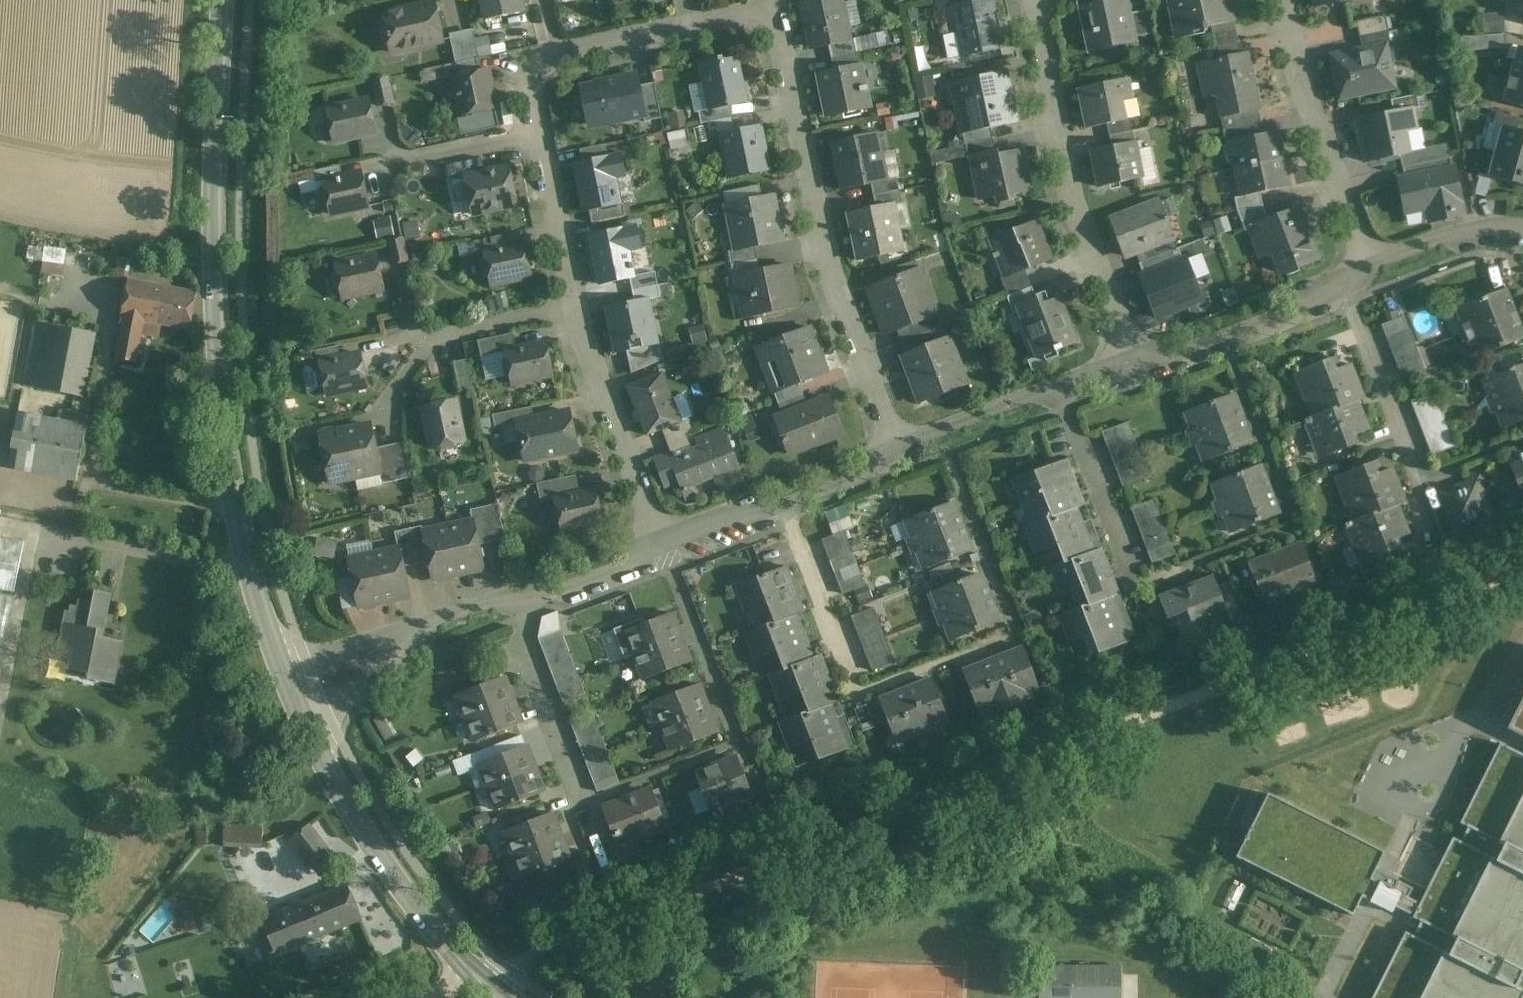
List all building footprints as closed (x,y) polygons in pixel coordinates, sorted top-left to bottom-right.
[(486,20),(524,12),(521,0),(482,0),(486,20)] [(803,2),(810,38),(814,37),(816,48),(829,45),(849,41),(849,40),(841,1),(831,3),(830,0),(813,0),(803,2)] [(953,6),(963,56),(1000,48),(990,0),(981,0),(956,5),(953,6)] [(1088,4),(1090,13),(1089,13),(1096,45),(1097,44),(1098,49),(1134,42),(1133,37),(1128,14),(1126,0),(1108,0),(1088,4)] [(1171,14),(1176,13),(1180,35),(1203,30),(1204,32),(1207,31),(1206,26),(1210,25),(1210,26),(1234,21),(1235,21),(1231,0),(1168,0),(1171,14)] [(435,3),(383,14),(391,53),(443,42),(435,3)] [(1147,10),(1128,14),(1133,37),(1152,33),(1147,10)] [(1504,12),(1483,14),(1484,35),(1505,34),(1504,12)] [(1385,18),(1356,24),(1359,37),(1388,31),(1385,18)] [(1234,21),(1210,26),(1215,47),(1217,47),(1238,42),(1234,21)] [(1388,31),(1359,37),(1362,49),(1385,44),(1386,46),(1391,44),(1388,31)] [(473,33),(450,38),(455,64),(479,59),(473,33)] [(856,36),(858,48),(885,45),(883,33),(856,36)] [(490,34),(478,37),(481,55),(493,53),(490,34)] [(1484,35),(1461,37),(1462,51),(1506,48),(1505,34),(1484,35)] [(849,41),(829,45),(831,57),(857,52),(854,39),(849,40),(849,41)] [(1238,42),(1217,47),(1220,58),(1243,54),(1241,41),(1238,42)] [(1362,49),(1330,56),(1339,99),(1380,90),(1379,86),(1393,83),(1386,46),(1385,44),(1362,49)] [(1518,48),(1503,101),(1522,107),(1522,49),(1518,48)] [(857,52),(831,57),(834,70),(859,65),(857,52)] [(1220,58),(1198,63),(1206,98),(1221,95),(1225,116),(1220,117),(1220,118),(1259,110),(1247,53),(1243,54),(1220,58)] [(736,58),(722,61),(722,58),(700,63),(710,109),(710,110),(730,105),(746,102),(736,58)] [(455,64),(444,66),(446,78),(452,77),(481,70),(479,59),(455,64)] [(834,70),(819,74),(825,98),(822,98),(826,117),(870,108),(860,65),(859,65),(834,70)] [(481,70),(452,77),(461,117),(496,109),(487,69),(481,70)] [(638,72),(577,84),(586,131),(647,119),(641,86),(638,72)] [(1005,72),(953,83),(957,104),(967,102),(973,130),(973,131),(991,128),(1016,122),(1005,72)] [(387,78),(374,81),(379,106),(393,103),(387,78)] [(1127,78),(1079,89),(1087,128),(1106,124),(1123,120),(1123,119),(1119,102),(1132,100),(1127,78)] [(653,84),(641,86),(647,119),(660,116),(653,84)] [(1416,95),(1391,100),(1393,112),(1411,109),(1419,108),(1416,95)] [(368,101),(328,109),(329,115),(325,119),(328,134),(333,136),(335,142),(375,133),(368,101)] [(710,109),(698,111),(701,124),(707,123),(733,117),(730,105),(710,110),(710,109)] [(1393,112),(1357,120),(1366,163),(1400,156),(1408,154),(1408,152),(1419,150),(1411,109),(1393,112)] [(1496,112),(1493,126),(1505,129),(1505,127),(1522,132),(1522,119),(1496,112)] [(733,117),(707,123),(711,138),(722,136),(722,135),(736,132),(733,117)] [(1123,120),(1106,124),(1109,136),(1132,131),(1129,117),(1123,119),(1123,120)] [(1261,121),(1222,130),(1225,143),(1229,142),(1264,135),(1261,121)] [(736,132),(722,135),(722,136),(726,153),(732,152),(737,177),(769,170),(760,127),(736,132)] [(1505,127),(1505,129),(1498,152),(1522,159),(1522,132),(1505,127)] [(991,128),(973,131),(973,130),(962,132),(965,145),(993,139),(991,128)] [(1132,131),(1109,136),(1111,147),(1135,142),(1132,131)] [(1264,135),(1229,142),(1235,169),(1283,159),(1277,132),(1264,135)] [(877,133),(832,143),(842,190),(871,184),(888,180),(887,180),(877,133)] [(993,139),(965,145),(968,157),(995,151),(993,139)] [(1111,147),(1092,152),(1099,187),(1143,178),(1135,142),(1111,147)] [(605,144),(580,150),(582,162),(608,156),(605,144)] [(1419,150),(1408,152),(1408,154),(1400,156),(1402,167),(1449,158),(1447,144),(1419,150)] [(998,155),(997,151),(995,151),(968,157),(968,159),(972,158),(972,157),(978,156),(980,167),(973,169),(979,194),(994,191),(997,204),(1015,200),(1014,195),(1028,192),(1023,170),(1027,169),(1023,150),(998,155)] [(1498,152),(1491,177),(1522,186),(1522,159),(1498,152)] [(582,162),(575,163),(586,212),(590,211),(619,205),(619,204),(617,197),(619,197),(618,192),(616,192),(614,179),(626,176),(621,154),(608,156),(582,162)] [(482,158),(446,166),(449,181),(465,177),(465,176),(484,172),(482,158)] [(1449,158),(1402,167),(1405,179),(1452,169),(1449,158)] [(1283,159),(1235,169),(1241,197),(1260,193),(1289,187),(1283,159)] [(340,166),(313,172),(316,184),(322,182),(343,177),(340,166)] [(484,172),(465,176),(465,177),(473,215),(516,206),(508,167),(484,172)] [(1405,179),(1399,181),(1405,212),(1428,208),(1431,222),(1463,215),(1460,201),(1461,201),(1454,169),(1452,169),(1405,179)] [(343,177),(322,182),(324,188),(320,191),(323,207),(328,209),(329,215),(369,206),(362,173),(343,177)] [(888,180),(871,184),(874,196),(900,190),(897,178),(887,180),(888,180)] [(900,190),(874,196),(876,207),(895,203),(895,204),(902,203),(900,190)] [(1260,193),(1241,197),(1235,198),(1237,210),(1262,205),(1260,193)] [(774,195),(725,205),(732,238),(742,236),(744,249),(744,250),(755,248),(784,242),(774,195)] [(1160,202),(1111,220),(1124,255),(1135,251),(1173,237),(1160,202)] [(876,207),(847,213),(857,260),(889,253),(887,244),(902,241),(895,204),(895,203),(876,207)] [(619,204),(619,205),(590,211),(592,223),(625,216),(623,204),(619,204)] [(1262,205),(1237,210),(1245,231),(1250,229),(1250,228),(1269,221),(1262,205)] [(1269,221),(1250,228),(1250,229),(1258,250),(1272,245),(1282,272),(1317,258),(1299,210),(1269,221)] [(376,216),(377,237),(393,236),(392,215),(376,216)] [(420,219),(405,221),(407,239),(422,237),(420,219)] [(1038,220),(988,240),(988,241),(989,241),(994,254),(992,255),(994,259),(999,256),(1007,276),(1001,279),(1007,296),(1032,287),(1026,270),(1053,260),(1038,220)] [(636,225),(590,235),(601,284),(629,277),(634,276),(632,269),(633,268),(632,264),(631,264),(628,251),(641,248),(636,225)] [(502,236),(469,243),(472,255),(484,253),(484,252),(505,247),(502,236)] [(1173,237),(1135,251),(1140,263),(1177,248),(1173,237)] [(403,238),(389,241),(394,265),(408,262),(403,238)] [(44,242),(43,273),(65,273),(66,242),(44,242)] [(505,247),(484,252),(484,253),(485,258),(481,261),(485,277),(490,279),(491,285),(531,276),(524,243),(505,247)] [(744,249),(728,252),(731,265),(757,259),(755,248),(744,250),(744,249)] [(1177,248),(1140,263),(1145,276),(1182,261),(1177,248)] [(376,256),(336,265),(337,271),(333,274),(336,290),(342,292),(343,298),(383,289),(376,256)] [(757,259),(731,265),(734,278),(739,277),(739,275),(760,271),(757,259)] [(1145,276),(1141,277),(1156,316),(1202,299),(1186,260),(1182,261),(1145,276)] [(760,271),(739,275),(739,277),(748,318),(798,307),(789,264),(760,271)] [(920,268),(868,288),(886,335),(897,331),(938,315),(920,268)] [(655,272),(634,276),(629,277),(632,290),(658,285),(655,272)] [(196,293),(128,280),(121,317),(125,318),(144,321),(189,330),(196,293)] [(668,283),(658,285),(660,297),(670,295),(668,283)] [(658,285),(632,290),(635,302),(649,299),(649,300),(660,297),(658,285)] [(1032,287),(1007,296),(1014,313),(1020,311),(1018,305),(1036,298),(1032,287)] [(1503,291),(1459,308),(1460,310),(1461,310),(1467,324),(1469,332),(1512,315),(1503,291)] [(1036,298),(1018,305),(1020,311),(1037,358),(1077,343),(1060,298),(1044,304),(1042,296),(1036,298)] [(635,302),(605,308),(610,329),(614,328),(619,351),(618,351),(618,352),(626,351),(655,345),(654,343),(658,342),(649,300),(649,299),(635,302)] [(938,315),(897,331),(901,342),(943,326),(938,315)] [(1512,315),(1469,332),(1473,340),(1478,354),(1477,355),(1478,357),(1522,340),(1512,315)] [(1404,316),(1382,325),(1386,336),(1408,328),(1404,316)] [(144,321),(125,318),(116,359),(136,363),(144,321)] [(36,322),(24,386),(39,389),(52,325),(36,322)] [(1467,324),(1458,328),(1461,335),(1469,332),(1467,324)] [(97,334),(52,325),(39,389),(84,398),(97,334)] [(943,326),(901,342),(906,354),(947,338),(943,326)] [(810,328),(756,348),(763,366),(768,364),(777,389),(773,391),(773,393),(799,384),(827,373),(810,328)] [(1408,328),(1386,336),(1390,347),(1412,338),(1408,328)] [(1469,332),(1461,335),(1464,343),(1473,340),(1469,332)] [(513,334),(478,341),(481,358),(506,352),(505,351),(516,349),(513,334)] [(906,354),(902,355),(920,404),(968,385),(949,337),(947,338),(906,354)] [(1412,338),(1390,347),(1394,357),(1416,349),(1412,338)] [(655,345),(626,351),(631,373),(663,361),(659,342),(658,342),(654,343),(655,345)] [(516,349),(505,351),(506,352),(507,357),(502,361),(506,377),(511,378),(512,384),(552,376),(545,343),(516,349)] [(370,388),(361,349),(319,358),(327,397),(370,388)] [(1416,349),(1394,357),(1398,368),(1421,359),(1416,349)] [(458,389),(472,387),(468,358),(454,360),(458,389)] [(1332,359),(1294,374),(1304,398),(1311,395),(1319,415),(1357,401),(1365,398),(1351,365),(1337,370),(1332,359)] [(1421,359),(1398,368),(1402,379),(1425,371),(1421,359)] [(1487,379),(1487,381),(1488,381),(1494,396),(1497,403),(1522,393),(1522,365),(1487,379)] [(662,374),(628,387),(647,435),(662,430),(681,422),(680,421),(662,374)] [(799,384),(773,393),(778,404),(803,394),(799,384)] [(1433,393),(1411,401),(1415,413),(1438,404),(1433,393)] [(1497,403),(1500,411),(1506,426),(1505,426),(1506,428),(1522,421),(1522,393),(1497,403)] [(803,394),(778,404),(782,415),(808,405),(803,394)] [(1231,396),(1188,412),(1194,429),(1185,432),(1188,440),(1241,420),(1231,396)] [(1494,396),(1485,399),(1488,406),(1497,403),(1494,396)] [(782,415),(774,418),(784,444),(786,443),(790,455),(843,435),(828,397),(808,405),(782,415)] [(455,401),(419,409),(429,453),(465,445),(455,401)] [(1357,401),(1319,415),(1304,420),(1313,444),(1320,442),(1326,456),(1357,444),(1354,436),(1368,430),(1357,401)] [(1497,403),(1488,406),(1491,415),(1500,411),(1497,403)] [(1438,404),(1415,413),(1419,423),(1442,415),(1438,404)] [(532,407),(492,415),(495,428),(517,423),(516,423),(534,419),(532,407)] [(578,451),(569,411),(534,419),(516,423),(517,423),(525,462),(578,451)] [(87,426),(26,415),(15,470),(77,482),(87,426)] [(1442,415),(1419,423),(1423,434),(1446,425),(1442,415)] [(681,422),(662,430),(666,441),(685,433),(686,434),(693,431),(688,418),(680,421),(681,422)] [(1241,420),(1188,440),(1191,448),(1200,445),(1206,461),(1250,444),(1241,420)] [(1128,423),(1102,433),(1106,444),(1128,435),(1129,436),(1132,435),(1128,423)] [(371,425),(345,430),(355,477),(380,472),(381,472),(376,449),(371,425)] [(1446,425),(1423,434),(1427,444),(1450,436),(1446,425)] [(345,430),(320,436),(330,483),(355,477),(345,430)] [(698,446),(691,449),(690,445),(670,452),(687,497),(689,496),(685,486),(716,474),(719,485),(740,477),(723,432),(696,442),(698,446)] [(685,433),(666,441),(670,452),(690,445),(686,434),(685,433)] [(1128,435),(1106,444),(1110,454),(1133,446),(1129,436),(1128,435)] [(1133,446),(1110,454),(1114,465),(1137,456),(1140,466),(1144,465),(1132,435),(1129,436),(1133,446)] [(1450,436),(1427,444),(1432,455),(1454,447),(1450,436)] [(403,443),(389,446),(397,481),(411,478),(403,443)] [(389,446),(376,449),(381,472),(380,472),(382,484),(397,481),(389,446)] [(1508,459),(1519,487),(1522,486),(1522,453),(1508,459)] [(1137,456),(1114,465),(1118,476),(1141,467),(1140,466),(1137,456)] [(1067,460),(1016,480),(1024,502),(1075,482),(1067,460)] [(1392,469),(1380,474),(1378,468),(1375,469),(1373,463),(1335,478),(1345,503),(1352,500),(1359,519),(1359,520),(1397,505),(1398,506),(1405,503),(1392,469)] [(1141,467),(1118,476),(1123,487),(1148,477),(1144,465),(1140,466),(1141,467)] [(1259,467),(1215,484),(1221,500),(1212,503),(1215,511),(1268,491),(1259,467)] [(1468,486),(1441,496),(1454,530),(1482,519),(1475,500),(1489,494),(1480,470),(1464,477),(1468,486)] [(576,475),(537,484),(541,503),(555,500),(555,499),(579,494),(576,475)] [(1075,482),(1024,502),(1033,524),(1077,507),(1078,508),(1084,505),(1075,482)] [(579,494),(555,499),(555,500),(556,505),(552,508),(555,524),(561,526),(562,532),(602,523),(595,490),(579,494)] [(1268,491),(1215,511),(1218,519),(1227,516),(1233,532),(1277,515),(1268,491)] [(1154,501),(1131,509),(1135,520),(1158,512),(1154,501)] [(951,503),(907,520),(913,536),(905,540),(908,548),(960,528),(951,503)] [(498,504),(485,507),(492,542),(505,540),(498,504)] [(1397,505),(1359,520),(1359,519),(1344,525),(1354,549),(1360,546),(1366,561),(1397,549),(1394,541),(1409,535),(1398,506),(1397,505)] [(485,507),(470,510),(473,522),(474,522),(479,545),(492,542),(485,507)] [(1077,507),(1033,524),(1025,527),(1033,550),(1061,540),(1069,561),(1069,562),(1094,552),(1078,508),(1077,507)] [(1158,512),(1135,520),(1140,531),(1162,522),(1158,512)] [(850,516),(829,525),(833,536),(844,532),(854,528),(850,516)] [(473,522),(448,527),(458,574),(484,569),(479,545),(474,522),(473,522)] [(1162,522),(1140,531),(1144,542),(1166,533),(1162,522)] [(422,526),(409,529),(416,565),(429,562),(423,532),(424,532),(422,526)] [(424,532),(423,532),(429,562),(433,579),(458,574),(448,527),(424,532)] [(960,528),(908,548),(911,555),(919,552),(926,569),(970,552),(960,528)] [(409,529),(395,532),(399,549),(403,567),(416,565),(409,529)] [(833,536),(822,540),(826,552),(848,543),(844,532),(833,536)] [(1166,533),(1144,542),(1148,552),(1170,544),(1166,533)] [(0,537),(0,590),(15,593),(25,542),(0,537)] [(848,543),(826,552),(830,562),(853,553),(848,543)] [(1300,543),(1248,563),(1255,583),(1257,583),(1264,602),(1288,592),(1289,594),(1315,584),(1300,543)] [(1170,544),(1148,552),(1152,563),(1174,555),(1170,544)] [(399,549),(374,555),(384,602),(409,596),(403,567),(399,549)] [(1094,552),(1069,562),(1069,561),(1049,569),(1058,592),(1085,582),(1094,603),(1094,604),(1111,597),(1112,598),(1119,595),(1101,549),(1094,552)] [(853,553),(830,562),(834,573),(857,564),(853,553)] [(374,555),(349,560),(359,607),(384,602),(374,555)] [(857,564),(834,573),(838,583),(861,575),(857,564)] [(786,567),(735,587),(743,609),(770,598),(779,620),(779,621),(797,614),(797,615),(804,612),(786,567)] [(978,574),(934,591),(941,607),(944,615),(988,599),(978,574)] [(861,575),(838,583),(843,594),(865,586),(861,575)] [(1213,577),(1210,578),(1213,584),(1190,592),(1188,587),(1159,598),(1167,619),(1188,612),(1195,632),(1229,619),(1213,577)] [(122,643),(103,639),(112,595),(96,592),(93,604),(80,601),(78,608),(71,607),(68,624),(66,624),(59,655),(72,657),(69,670),(88,674),(87,680),(114,685),(122,643)] [(0,594),(0,648),(4,649),(14,597),(0,594)] [(1111,597),(1094,604),(1094,603),(1059,617),(1068,640),(1095,629),(1104,651),(1128,642),(1112,598),(1111,597)] [(988,599),(944,615),(947,623),(953,640),(997,623),(988,599)] [(941,607),(932,611),(935,619),(944,615),(941,607)] [(874,608),(851,617),(855,628),(878,619),(874,608)] [(672,613),(644,624),(642,619),(613,630),(614,632),(615,631),(625,658),(624,658),(625,659),(635,656),(677,639),(673,629),(677,627),(672,613)] [(797,614),(779,621),(779,620),(744,634),(753,656),(780,646),(789,668),(789,669),(814,659),(797,615),(797,614)] [(944,615),(935,619),(938,627),(947,623),(944,615)] [(878,619),(855,628),(860,639),(882,630),(878,619)] [(561,630),(538,639),(543,650),(565,641),(561,630)] [(882,630),(860,639),(864,649),(886,641),(882,630)] [(677,639),(635,656),(644,680),(691,662),(685,648),(681,650),(677,639)] [(565,641),(543,650),(547,661),(569,652),(565,641)] [(886,641),(864,649),(868,660),(890,651),(886,641)] [(1019,650),(993,660),(1009,701),(1031,693),(1034,687),(1019,650)] [(890,651),(868,660),(872,671),(894,662),(890,651)] [(569,652),(547,661),(551,671),(573,662),(569,652)] [(814,659),(789,669),(789,668),(769,676),(777,698),(805,688),(813,710),(814,711),(831,705),(831,704),(839,701),(821,656),(814,659)] [(993,660),(967,670),(982,707),(987,710),(1009,701),(993,660)] [(573,662),(551,671),(555,681),(577,673),(573,662)] [(577,673),(555,681),(559,691),(581,683),(577,673)] [(504,677),(457,695),(466,718),(508,702),(504,692),(509,690),(504,677)] [(933,679),(906,690),(922,731),(944,722),(947,716),(933,679)] [(581,683),(559,691),(563,703),(585,694),(581,683)] [(699,684),(653,702),(662,726),(704,710),(700,700),(705,698),(699,684)] [(906,690),(880,700),(894,737),(900,739),(922,731),(906,690)] [(1506,730),(1522,738),(1522,697),(1506,730)] [(508,702),(466,718),(475,742),(517,725),(513,715),(518,713),(513,700),(508,702)] [(831,705),(814,711),(813,710),(779,723),(787,746),(815,736),(823,758),(848,749),(831,705)] [(704,710),(662,726),(671,751),(718,733),(713,719),(708,720),(704,710)] [(592,713),(570,721),(574,732),(597,724),(592,713)] [(597,724),(574,732),(578,743),(601,734),(597,724)] [(601,734),(578,743),(582,753),(605,744),(601,734)] [(605,744),(582,753),(586,763),(609,755),(605,744)] [(1517,753),(1501,744),(1461,823),(1469,827),(1461,843),(1453,839),(1446,853),(1421,904),(1379,883),(1371,879),(1385,853),(1268,795),(1236,858),(1353,916),(1362,898),(1370,902),(1392,913),(1393,912),(1395,907),(1414,917),(1414,918),(1421,922),(1414,937),(1406,933),(1373,997),(1522,997),(1522,996),(1522,992),(1515,988),(1522,973),(1522,756),(1517,753)] [(526,746),(479,764),(488,787),(530,771),(526,760),(531,759),(526,746)] [(609,755),(586,763),(590,774),(612,765),(609,755)] [(736,758),(697,773),(711,810),(750,795),(736,758)] [(612,765),(590,774),(594,785),(617,776),(612,765)] [(530,771),(488,787),(497,810),(539,794),(535,783),(540,782),(535,769),(530,771)] [(650,791),(605,809),(616,837),(623,834),(633,839),(664,826),(650,791)] [(552,813),(505,831),(514,854),(556,838),(552,828),(557,826),(552,813)] [(225,823),(225,842),(263,843),(264,824),(225,823)] [(309,824),(289,840),(310,867),(331,852),(309,824)] [(556,838),(514,854),(523,877),(565,861),(561,850),(565,848),(561,836),(556,838)] [(347,884),(256,922),(270,957),(363,920),(347,884)] [(1040,968),(1040,997),(1121,997),(1121,967),(1040,968)]
